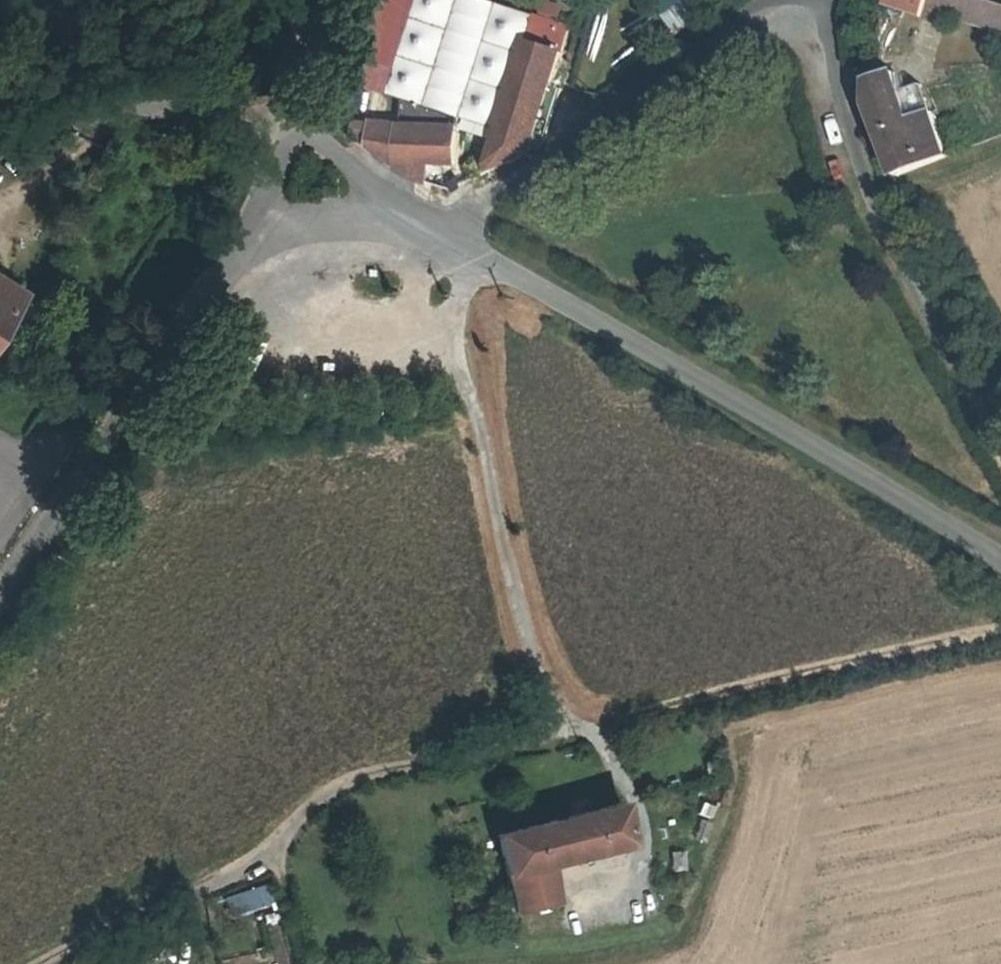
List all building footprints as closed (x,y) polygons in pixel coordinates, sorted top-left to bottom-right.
[(446,206),(543,154),(562,97),(550,89),(568,29),(469,0),(412,0),(396,74),(379,128),(350,146),(446,206)] [(678,32),(724,0),(660,0),(657,2),(678,32)] [(922,18),(928,0),(886,0),(884,5),(922,18)] [(989,0),(928,0),(922,18),(947,29),(950,17),(1000,32),(1000,4),(989,0)] [(945,156),(941,137),(931,111),(903,117),(896,102),(896,78),(872,79),(870,101),(890,156),(902,174),(945,156)] [(36,295),(0,273),(0,355),(36,295)] [(499,834),(517,914),(562,904),(554,868),(633,850),(623,806),(499,834)] [(224,895),(230,916),(275,903),(269,883),(224,895)]
